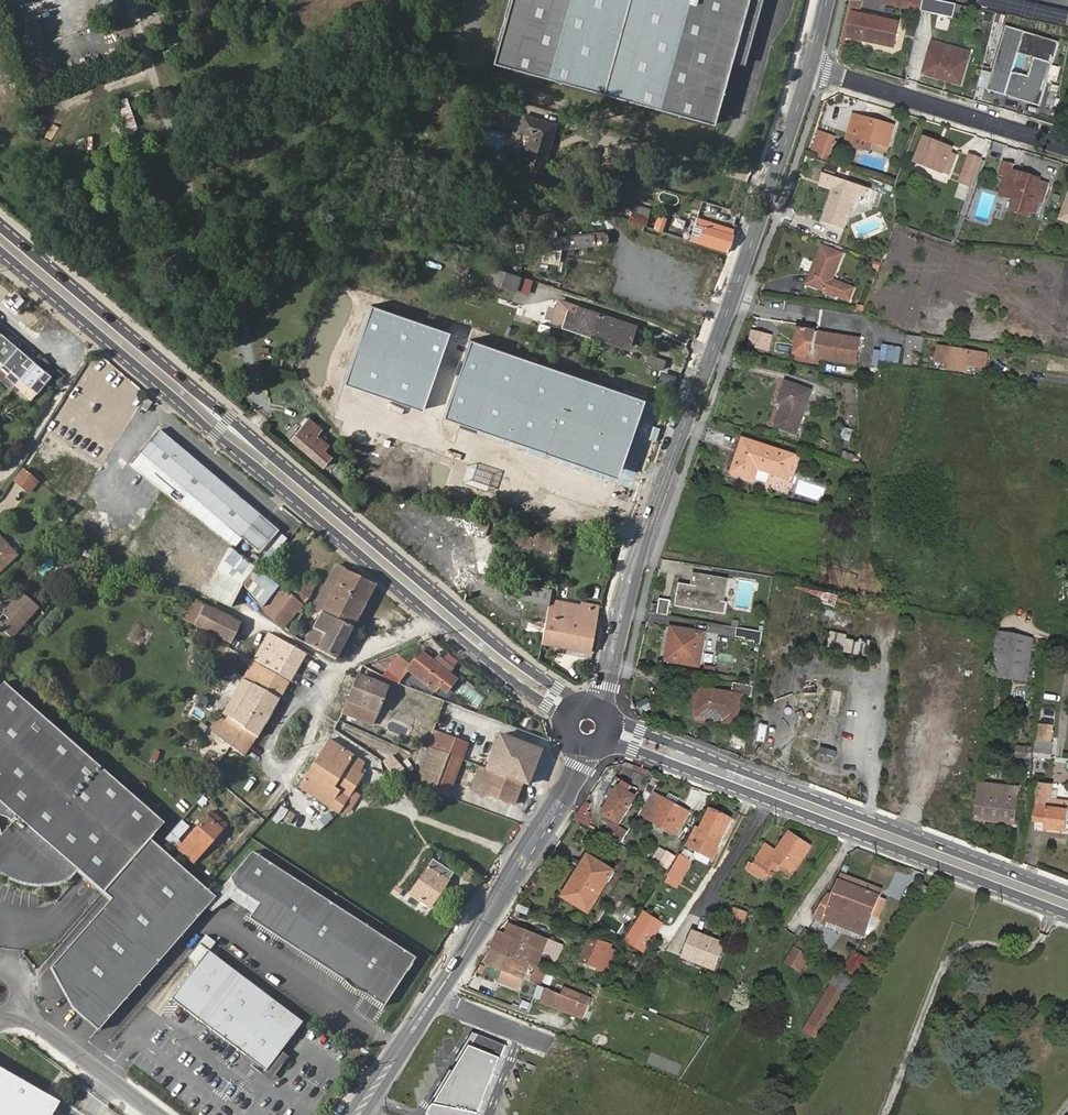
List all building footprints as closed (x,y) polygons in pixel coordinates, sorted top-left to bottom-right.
[(493,65),(714,127),(732,62),(750,0),(511,0),(493,65)] [(732,62),(744,65),(762,0),(750,0),(732,62)] [(903,8),(904,0),(866,0),(903,8)] [(940,0),(925,0),(922,10),(937,13),(940,0)] [(967,19),(970,7),(940,0),(937,13),(967,19)] [(901,22),(847,11),(843,35),(896,47),(901,22)] [(988,89),(1006,25),(995,22),(977,86),(988,89)] [(1044,36),(1006,25),(988,89),(1026,99),(1044,36)] [(949,56),(951,48),(934,43),(932,51),(949,56)] [(968,62),(971,54),(951,48),(949,56),(968,62)] [(949,56),(932,51),(925,74),(961,86),(968,62),(949,56)] [(129,96),(118,100),(128,129),(138,125),(129,96)] [(895,126),(854,114),(849,131),(856,134),(855,136),(872,140),(889,145),(895,126)] [(557,126),(524,115),(518,131),(530,135),(523,156),(512,152),(507,168),(540,179),(557,126)] [(870,149),(872,140),(855,136),(856,134),(849,131),(847,137),(853,139),(852,143),(870,149)] [(935,146),(937,142),(928,138),(918,161),(944,170),(952,152),(935,146)] [(838,147),(826,142),(821,155),(833,160),(838,147)] [(954,147),(937,142),(935,146),(952,152),(954,147)] [(986,150),(976,145),(965,173),(976,176),(986,150)] [(958,154),(952,152),(944,170),(949,172),(958,154)] [(1013,162),(1005,160),(1001,174),(1005,175),(999,194),(1033,205),(1042,176),(1012,167),(1013,162)] [(839,212),(848,214),(855,196),(868,200),(872,188),(823,172),(820,183),(835,189),(824,218),(835,222),(839,212)] [(635,203),(629,221),(645,226),(650,208),(635,203)] [(844,225),(848,214),(839,212),(835,222),(844,225)] [(698,217),(692,234),(728,245),(734,229),(698,217)] [(600,233),(501,238),(500,239),(500,240),(499,240),(499,241),(499,242),(498,242),(498,243),(498,244),(498,245),(498,246),(498,247),(498,248),(499,248),(499,249),(499,250),(500,250),(500,251),(501,251),(501,252),(502,252),(600,247),(601,247),(601,246),(602,246),(602,245),(602,244),(602,243),(603,243),(603,242),(603,241),(603,240),(603,239),(603,238),(603,237),(602,237),(602,236),(602,235),(601,235),(601,234),(600,234),(600,233)] [(692,234),(690,240),(726,252),(728,245),(692,234)] [(842,254),(822,246),(809,283),(828,290),(827,292),(837,296),(838,293),(850,297),(855,284),(843,280),(842,282),(833,279),(842,254)] [(468,274),(472,264),(453,257),(449,268),(468,274)] [(489,281),(492,270),(482,267),(479,277),(489,281)] [(519,279),(492,270),(489,281),(517,290),(519,279)] [(629,348),(637,326),(570,304),(563,327),(629,348)] [(449,331),(370,305),(345,383),(423,409),(449,331)] [(859,338),(801,328),(797,350),(813,352),(813,354),(856,361),(859,338)] [(892,360),(903,362),(907,334),(901,333),(899,345),(893,346),(892,360)] [(921,350),(923,336),(907,334),(903,362),(911,363),(913,348),(921,350)] [(2,365),(16,350),(0,336),(0,363),(2,365)] [(643,400),(469,340),(443,417),(617,477),(643,400)] [(987,353),(949,348),(949,352),(939,351),(938,359),(947,361),(946,367),(971,370),(972,365),(985,366),(987,353)] [(2,365),(19,379),(32,364),(16,350),(2,365)] [(646,365),(662,370),(665,361),(649,356),(646,365)] [(32,364),(19,379),(36,394),(49,378),(32,364)] [(812,389),(787,381),(779,401),(784,403),(777,424),(797,431),(812,389)] [(308,419),(291,440),(322,467),(332,457),(324,450),(328,445),(316,435),(321,429),(308,419)] [(841,426),(838,437),(849,439),(852,429),(841,426)] [(277,529),(160,430),(130,464),(233,546),(240,536),(259,551),(277,529)] [(795,454),(744,438),(732,472),(754,478),(758,468),(787,477),(795,454)] [(515,484),(560,498),(570,465),(525,451),(515,484)] [(38,481),(25,470),(15,482),(27,493),(38,481)] [(172,554),(191,524),(166,507),(146,537),(172,554)] [(474,519),(477,573),(500,572),(497,518),(474,519)] [(510,559),(559,563),(561,535),(513,531),(510,559)] [(16,555),(0,538),(0,570),(16,555)] [(90,559),(94,552),(80,544),(76,551),(90,559)] [(253,566),(228,547),(215,571),(240,584),(253,566)] [(335,564),(328,578),(336,582),(343,568),(335,564)] [(240,584),(241,584),(259,607),(275,589),(278,585),(253,566),(240,584)] [(328,578),(312,608),(313,609),(320,612),(351,627),(372,584),(343,568),(336,582),(328,578)] [(215,571),(204,594),(229,606),(240,584),(215,571)] [(729,577),(694,572),(692,584),(680,582),(676,606),(726,613),(728,601),(725,600),(729,577)] [(302,585),(299,583),(292,577),(290,581),(285,588),(303,602),(316,587),(307,579),(306,580),(302,585)] [(553,589),(510,580),(508,597),(550,605),(553,591),(553,589)] [(259,607),(259,608),(283,626),(296,611),(298,613),(301,610),(298,607),(301,605),(281,588),(278,591),(275,589),(259,607)] [(550,605),(543,642),(589,651),(599,605),(591,603),(590,608),(556,600),(557,592),(553,591),(550,605)] [(10,638),(38,608),(22,593),(7,607),(2,602),(0,605),(0,617),(3,614),(8,619),(0,627),(0,628),(10,638)] [(652,603),(651,611),(668,615),(671,599),(660,597),(659,604),(652,603)] [(228,640),(237,623),(194,602),(187,617),(184,615),(182,618),(228,640)] [(320,612),(313,609),(306,624),(323,633),(325,629),(345,639),(351,627),(320,612)] [(306,624),(297,640),(335,658),(345,639),(325,629),(323,633),(306,624)] [(762,630),(738,626),(737,635),(754,638),(753,642),(760,643),(762,630)] [(705,633),(673,627),(668,658),(700,663),(705,633)] [(1016,633),(999,630),(995,681),(1000,682),(1002,677),(1011,677),(1016,633)] [(305,653),(267,632),(259,648),(296,668),(305,653)] [(827,634),(825,651),(867,655),(869,638),(827,634)] [(296,668),(259,648),(252,661),(288,681),(296,668)] [(400,657),(383,677),(397,683),(408,670),(436,691),(439,687),(446,692),(456,678),(423,652),(411,665),(400,657)] [(288,681),(252,661),(245,657),(241,663),(248,667),(222,713),(219,716),(210,726),(210,727),(212,729),(210,731),(244,755),(254,736),(256,736),(288,681)] [(348,701),(376,713),(387,687),(359,676),(348,701)] [(463,682),(456,692),(479,706),(485,696),(463,682)] [(754,685),(734,682),(732,690),(701,685),(698,708),(707,711),(706,713),(726,717),(726,720),(736,722),(741,694),(752,696),(754,685)] [(6,684),(0,691),(0,871),(29,896),(34,898),(39,898),(52,894),(67,886),(82,871),(106,892),(150,838),(164,821),(6,684)] [(200,696),(195,705),(203,709),(208,700),(200,696)] [(651,697),(640,701),(643,712),(654,709),(651,697)] [(376,713),(348,701),(343,713),(372,725),(376,713)] [(773,738),(786,735),(781,718),(769,721),(773,738)] [(543,736),(548,730),(542,726),(538,733),(543,736)] [(459,758),(465,744),(431,730),(425,744),(429,746),(446,753),(459,758)] [(522,782),(527,784),(541,750),(499,734),(486,768),(522,782)] [(365,762),(330,739),(301,785),(340,811),(343,808),(349,812),(360,795),(353,791),(364,773),(360,770),(365,762)] [(183,744),(182,750),(197,752),(198,746),(183,744)] [(1032,746),(1020,744),(1019,755),(1031,757),(1032,746)] [(446,753),(429,746),(421,768),(438,774),(442,764),(446,753)] [(823,747),(822,755),(837,757),(838,749),(823,747)] [(1055,750),(1035,748),(1035,754),(1054,757),(1055,750)] [(455,769),(459,758),(446,753),(442,764),(455,769)] [(383,762),(397,778),(406,769),(392,754),(383,762)] [(455,769),(442,764),(438,774),(451,779),(455,769)] [(485,791),(484,793),(514,805),(514,803),(522,782),(486,768),(481,766),(476,780),(487,784),(485,791)] [(421,768),(415,785),(431,791),(434,782),(438,774),(421,768)] [(451,779),(438,774),(434,782),(447,788),(451,779)] [(474,787),(473,789),(484,793),(485,791),(487,784),(476,780),(474,787)] [(1018,786),(981,782),(977,816),(1015,819),(1018,786)] [(1043,783),(1039,818),(1045,819),(1045,826),(1066,828),(1067,807),(1067,800),(1054,799),(1055,785),(1043,783)] [(637,795),(620,784),(602,813),(619,823),(637,795)] [(688,811),(657,794),(645,815),(676,832),(688,811)] [(588,825),(594,815),(583,809),(577,819),(588,825)] [(699,828),(689,845),(708,855),(715,843),(719,845),(734,819),(713,809),(701,829),(699,828)] [(216,823),(220,819),(212,811),(182,845),(196,857),(209,842),(204,837),(216,823)] [(321,830),(334,817),(328,811),(314,824),(321,830)] [(225,824),(220,819),(216,823),(221,829),(225,824)] [(180,820),(169,833),(173,836),(184,824),(180,820)] [(612,820),(607,829),(625,839),(630,831),(612,820)] [(221,829),(216,823),(204,837),(209,842),(221,829)] [(773,856),(762,849),(751,866),(755,870),(755,872),(764,879),(778,861),(794,871),(811,846),(790,833),(773,856)] [(112,897),(158,845),(150,838),(106,892),(112,897)] [(107,1031),(218,894),(158,845),(112,897),(115,899),(58,968),(80,1009),(107,1031)] [(382,1008),(414,959),(254,848),(234,875),(237,885),(261,902),(251,919),(382,1008)] [(659,862),(669,868),(676,856),(667,851),(659,862)] [(696,857),(685,851),(667,880),(678,888),(696,857)] [(602,883),(607,886),(616,871),(588,854),(563,895),(586,909),(602,883)] [(411,894),(430,907),(452,873),(434,861),(411,894)] [(884,888),(842,873),(838,879),(839,881),(881,896),(884,888)] [(881,896),(839,881),(832,895),(830,894),(815,917),(820,920),(822,918),(866,934),(874,915),(880,918),(887,899),(881,896)] [(591,912),(607,886),(602,883),(586,909),(591,912)] [(933,888),(924,884),(919,893),(927,898),(933,888)] [(638,909),(628,903),(620,917),(629,923),(638,909)] [(747,912),(735,908),(731,920),(742,924),(747,912)] [(655,933),(638,923),(627,940),(645,951),(655,933)] [(498,937),(493,948),(506,953),(505,958),(515,962),(517,958),(529,963),(533,953),(543,956),(551,941),(511,924),(506,935),(500,933),(498,937)] [(807,929),(786,964),(801,971),(811,955),(807,953),(817,935),(807,929)] [(693,930),(678,954),(710,966),(724,942),(693,930)] [(200,946),(191,957),(199,964),(208,953),(200,946)] [(506,953),(493,948),(487,964),(503,971),(501,981),(518,988),(522,979),(529,963),(517,958),(515,962),(505,958),(506,953)] [(608,953),(595,948),(589,965),(601,970),(608,953)] [(842,971),(857,981),(870,961),(855,951),(842,971)] [(301,1026),(208,953),(199,964),(170,1000),(242,1057),(263,1074),(279,1053),(301,1026)] [(532,964),(538,966),(543,956),(533,953),(529,963),(532,964)] [(540,985),(547,970),(538,966),(532,964),(530,968),(536,971),(532,982),(540,985)] [(821,1039),(857,981),(842,971),(805,1029),(821,1039)] [(518,988),(544,999),(548,989),(522,979),(518,988)] [(543,1001),(574,1014),(579,1002),(548,989),(544,999),(543,1001)] [(579,1002),(574,1014),(584,1018),(590,1006),(579,1002)] [(435,1114),(487,1114),(513,1046),(482,1035),(435,1114)] [(23,1042),(16,1036),(13,1040),(20,1046),(23,1042)] [(242,1057),(240,1060),(268,1083),(287,1059),(279,1053),(263,1074),(242,1057)] [(60,1102),(0,1067),(0,1114),(53,1114),(60,1102)]
